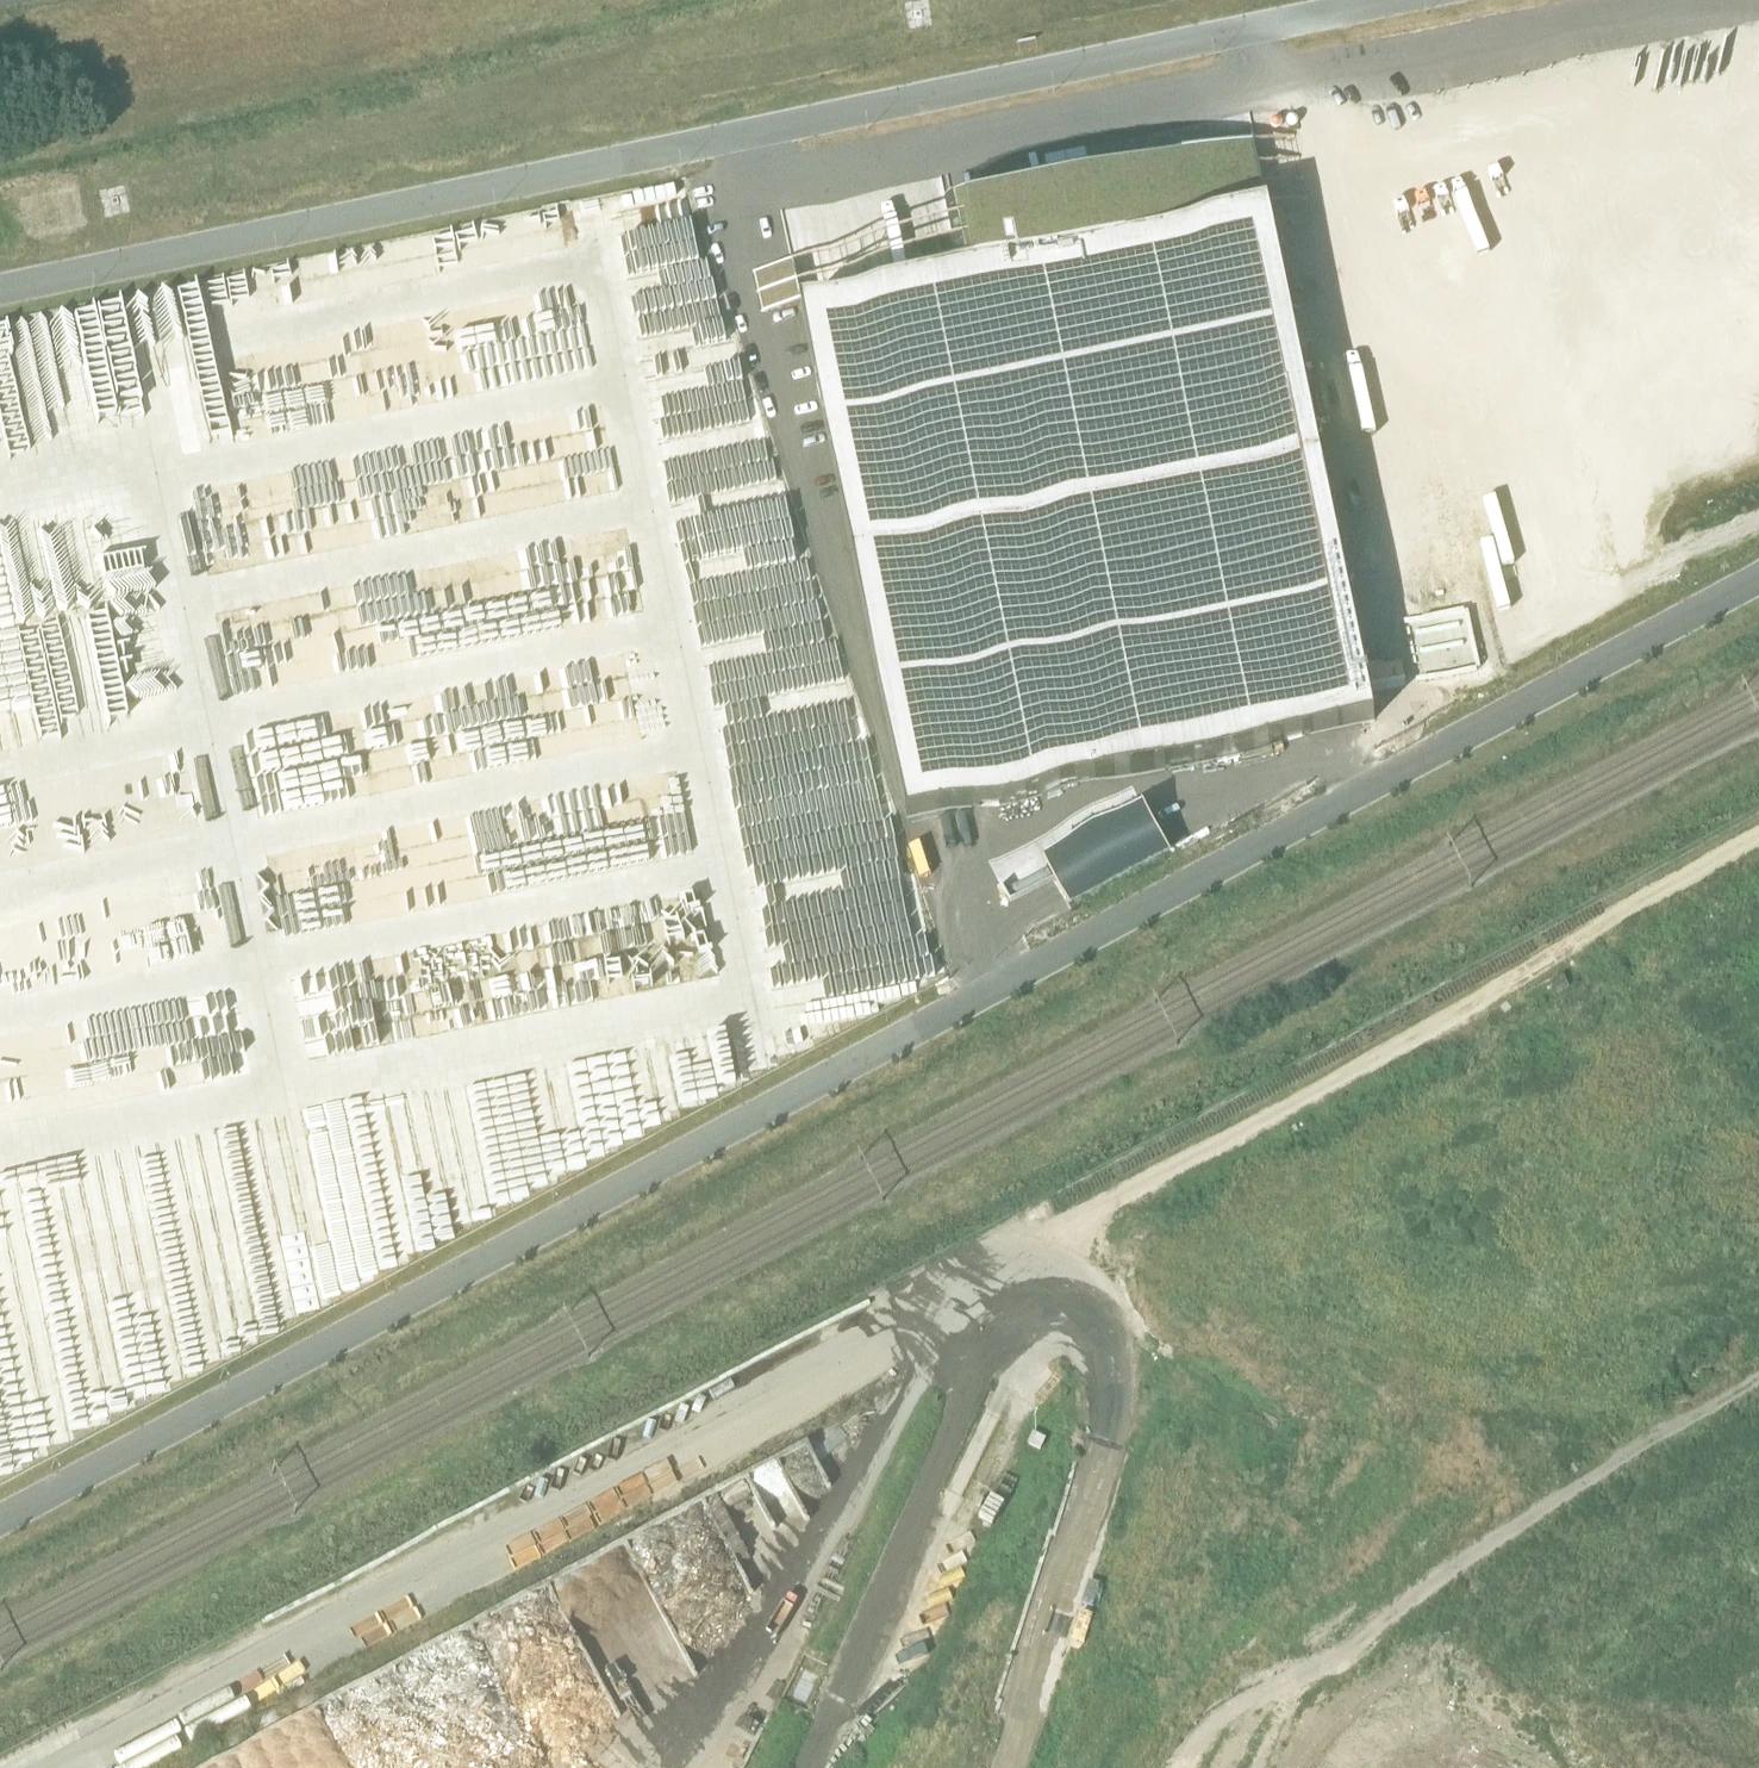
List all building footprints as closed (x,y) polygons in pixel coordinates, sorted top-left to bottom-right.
[(968,270),(801,304),(908,819),(1375,722),(1269,207),(1266,208),(1105,242),(1092,180),(961,207),(961,206),(955,207),(968,270)] [(1062,849),(1072,867),(1155,824),(1145,805),(1062,849)] [(378,843),(351,852),(356,866),(383,857),(378,843)] [(55,999),(77,984),(47,939),(25,953),(55,999)] [(888,1350),(886,1330),(859,1332),(861,1352),(888,1350)] [(1026,1472),(1034,1452),(1021,1447),(1013,1467),(1026,1472)] [(556,1609),(545,1616),(561,1638),(571,1631),(556,1609)]
